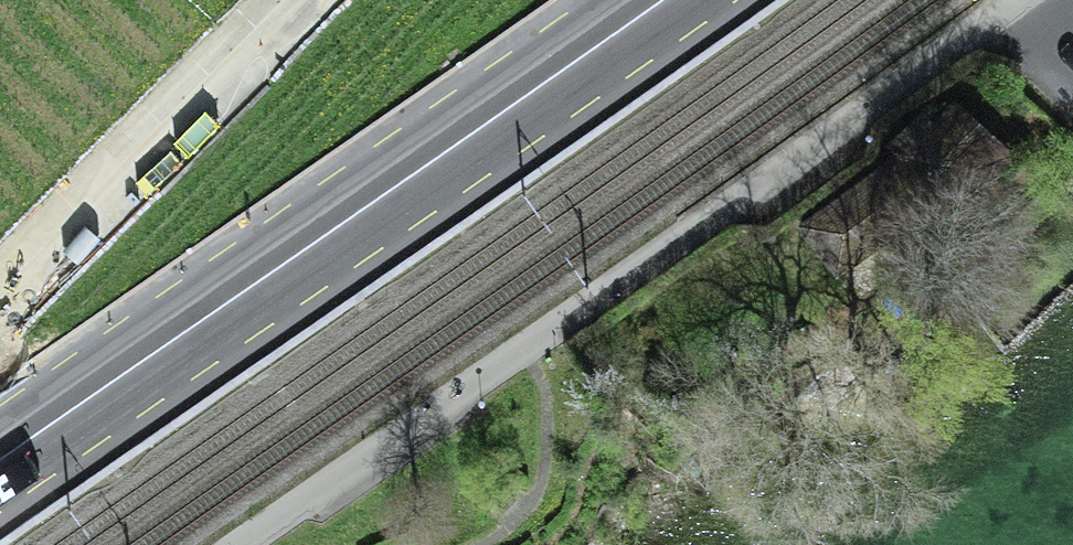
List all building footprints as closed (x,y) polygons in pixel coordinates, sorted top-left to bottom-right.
[(838,201),(871,247),(940,198),(971,170),(982,181),(1011,155),(956,105),(898,159),(838,201)]
